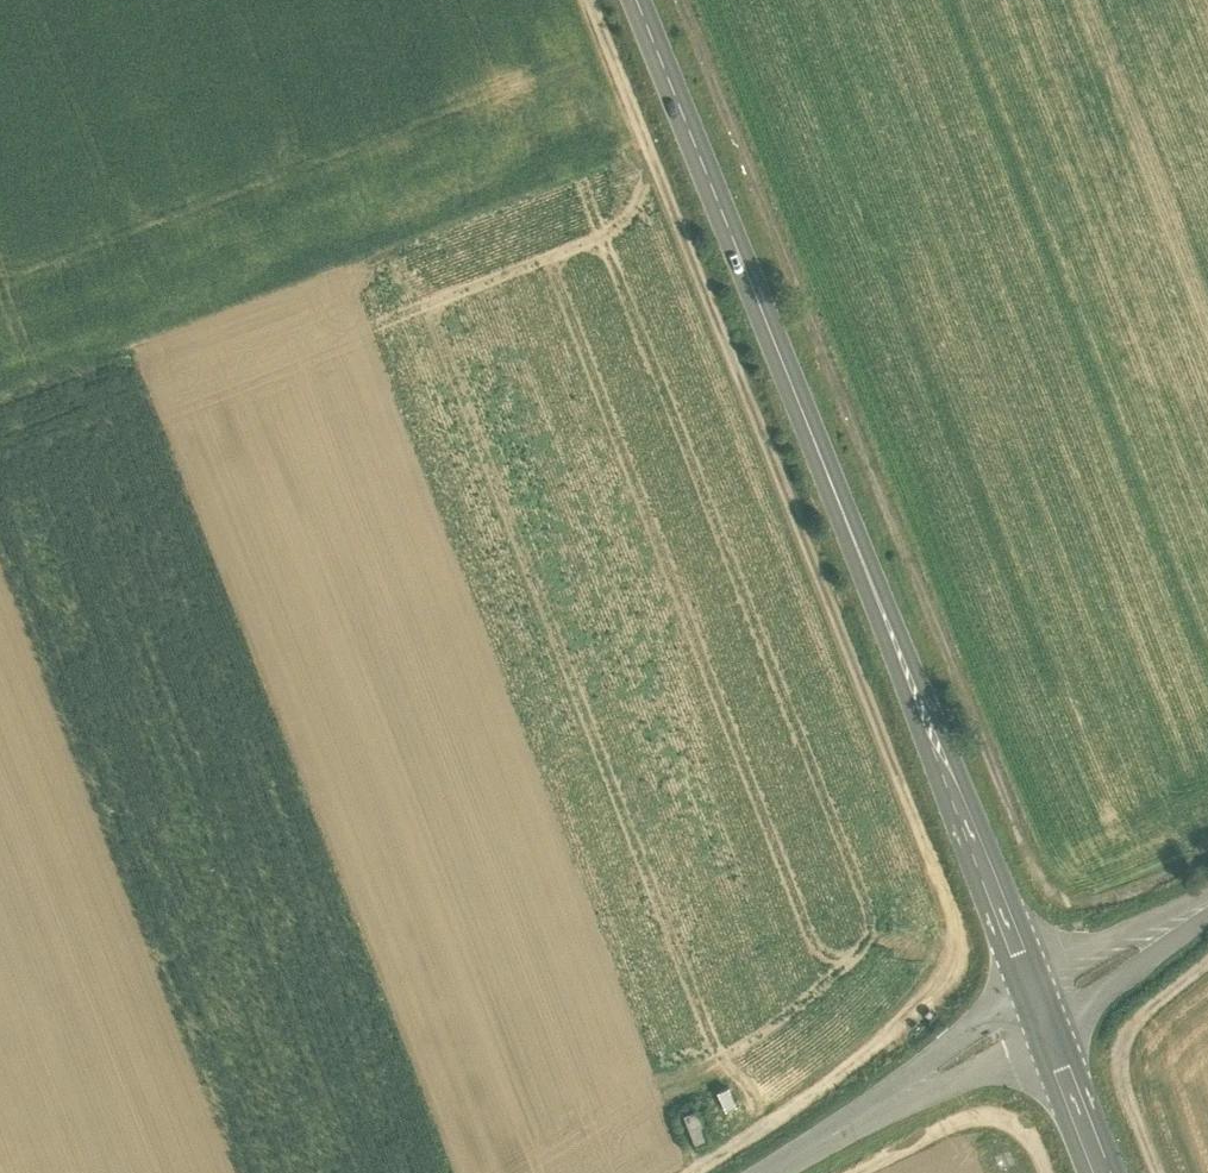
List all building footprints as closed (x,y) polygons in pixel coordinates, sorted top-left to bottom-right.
[(728,1086),(716,1091),(724,1110),(736,1106),(728,1086)] [(698,1111),(685,1117),(696,1147),(710,1142),(698,1111)]
